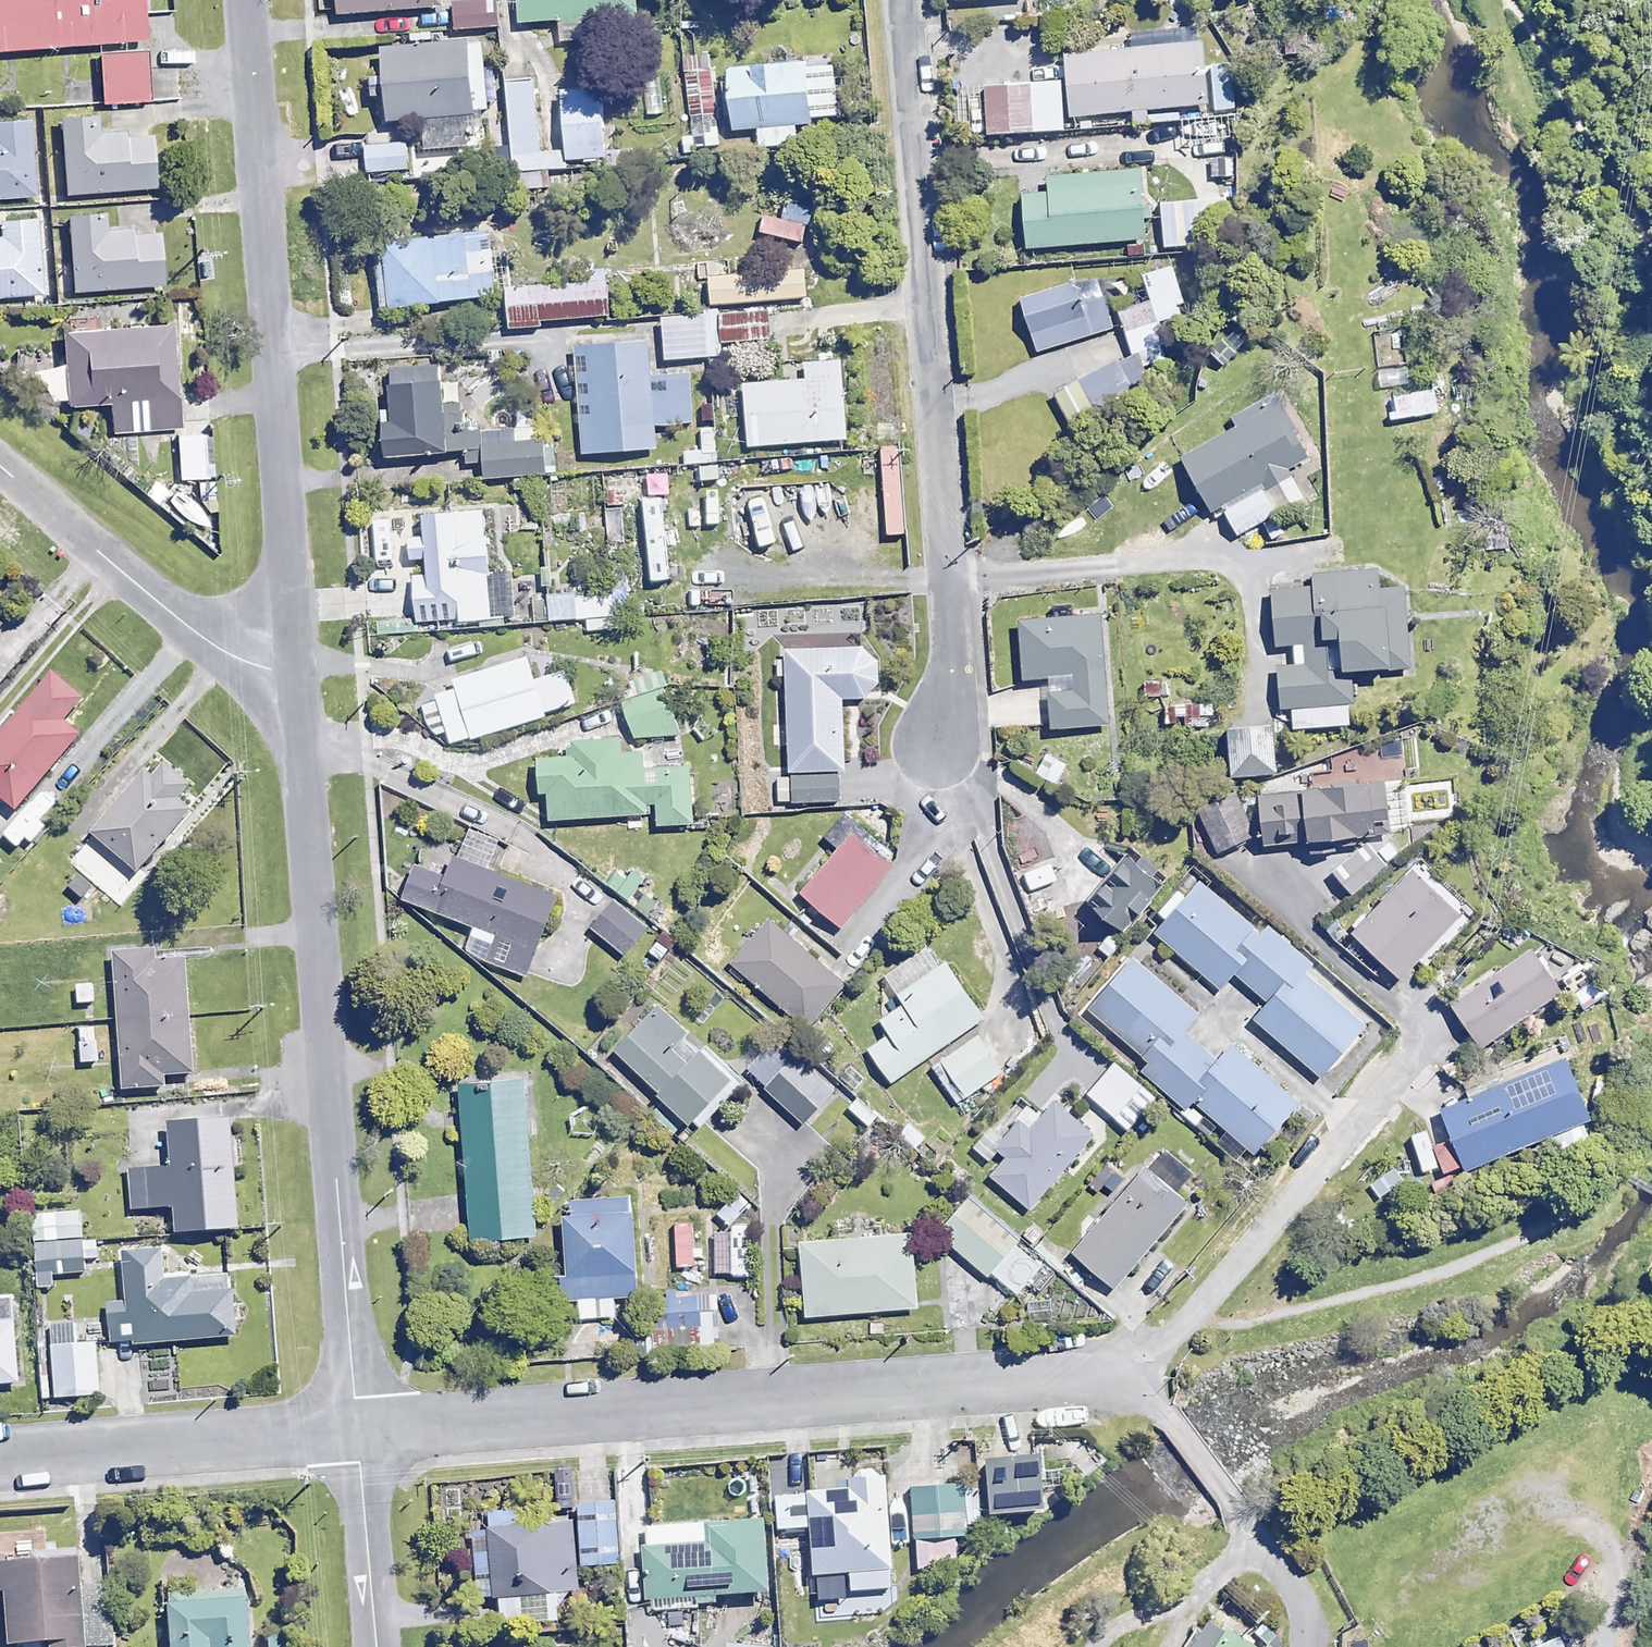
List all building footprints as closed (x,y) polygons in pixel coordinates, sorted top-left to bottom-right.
[(90,46),(94,95),(143,91),(135,0),(0,0),(0,54),(90,46)] [(442,0),(337,0),(338,11),(443,4),(442,0)] [(498,0),(478,0),(454,1),(455,28),(498,26),(498,0)] [(635,0),(520,0),(521,21),(562,18),(563,42),(638,37),(635,0)] [(1066,80),(1068,129),(1092,128),(1091,112),(1127,111),(1128,125),(1147,124),(1146,106),(1205,104),(1202,31),(1118,34),(1119,50),(1066,52),(1067,80),(1066,80)] [(385,118),(424,115),(426,150),(470,147),(468,112),(488,111),(483,38),(380,45),(385,118)] [(838,119),(833,56),(719,65),(724,128),(838,119)] [(709,68),(685,70),(692,131),(681,133),(683,148),(718,144),(709,68)] [(533,74),(504,77),(509,122),(495,123),(500,171),(543,167),(533,74)] [(1068,129),(1066,80),(984,83),(986,132),(1068,129)] [(601,88),(562,89),(564,148),(603,146),(601,88)] [(93,114),(53,116),(56,193),(143,190),(141,133),(94,135),(93,114)] [(0,140),(0,193),(32,190),(28,138),(0,140)] [(405,139),(369,142),(372,171),(408,168),(405,139)] [(1150,198),(1142,199),(1140,170),(1021,176),(1025,245),(1144,239),(1143,220),(1151,219),(1150,198)] [(821,201),(786,195),(782,218),(817,224),(821,201)] [(1230,243),(1227,196),(1160,201),(1163,248),(1230,243)] [(100,208),(60,210),(63,287),(150,284),(148,227),(101,229),(100,208)] [(35,294),(30,216),(0,218),(0,297),(35,294)] [(511,248),(493,250),(491,229),(376,241),(382,305),(498,294),(497,288),(501,288),(500,283),(515,281),(511,248)] [(1143,273),(1153,301),(1117,313),(1134,362),(1198,340),(1189,315),(1171,263),(1143,273)] [(806,295),(803,267),(708,275),(711,303),(806,295)] [(609,315),(607,279),(505,286),(508,328),(538,326),(537,320),(609,315)] [(1079,306),(1074,285),(1023,299),(1037,351),(1114,330),(1105,299),(1079,306)] [(771,338),(769,310),(721,313),(722,341),(771,338)] [(704,312),(662,315),(665,359),(707,356),(704,312)] [(163,324),(60,330),(64,401),(167,395),(163,324)] [(648,340),(586,344),(592,413),(580,414),(583,452),(656,446),(655,424),(693,421),(689,372),(650,374),(648,340)] [(845,435),(839,357),(804,360),(806,376),(742,382),(748,443),(845,435)] [(486,415),(487,429),(465,430),(463,403),(443,404),(441,361),(389,365),(391,406),(379,406),(382,455),(467,449),(468,463),(483,462),(484,476),(547,472),(544,425),(499,428),(498,414),(486,415)] [(1437,412),(1434,388),(1390,394),(1394,418),(1437,412)] [(1308,456),(1275,400),(1180,457),(1212,509),(1220,504),(1243,543),(1309,504),(1287,468),(1308,456)] [(208,438),(180,436),(179,468),(206,469),(208,438)] [(828,507),(826,488),(739,496),(740,514),(828,507)] [(661,496),(643,498),(649,578),(667,577),(661,496)] [(485,508),(424,511),(426,570),(411,571),(413,620),(515,616),(513,571),(488,572),(485,508)] [(1377,586),(1376,568),(1310,572),(1310,584),(1271,587),(1278,706),(1293,705),(1294,726),(1352,723),(1348,666),(1408,662),(1403,585),(1377,586)] [(576,593),(531,595),(532,620),(578,618),(576,593)] [(615,626),(614,593),(590,594),(591,627),(615,626)] [(1100,613),(1020,618),(1023,678),(1047,676),(1048,688),(996,691),(999,727),(1107,720),(1100,613)] [(877,646),(786,648),(789,771),(772,771),(772,806),(840,804),(839,769),(844,769),(843,696),(865,696),(877,681),(877,646)] [(537,677),(529,651),(449,676),(453,689),(420,699),(430,731),(446,726),(451,743),(577,703),(566,668),(537,677)] [(53,668),(0,730),(0,795),(14,807),(78,733),(62,719),(83,694),(53,668)] [(678,732),(674,692),(628,697),(632,737),(678,732)] [(1272,725),(1224,728),(1226,773),(1275,770),(1272,725)] [(567,756),(535,757),(536,791),(550,790),(551,817),(650,813),(650,801),(656,801),(657,825),(692,824),(690,764),(645,765),(645,752),(618,753),(617,737),(567,739),(567,756)] [(1363,764),(1355,744),(1330,753),(1338,773),(1363,764)] [(1067,763),(1045,751),(1033,772),(1055,784),(1067,763)] [(187,782),(152,752),(87,829),(136,870),(188,809),(174,797),(187,782)] [(1264,835),(1272,834),(1274,847),(1310,841),(1312,853),(1336,850),(1334,833),(1371,828),(1370,816),(1386,814),(1382,790),(1368,792),(1365,776),(1258,792),(1264,835)] [(1255,831),(1235,792),(1200,811),(1220,850),(1255,831)] [(499,839),(468,827),(455,858),(422,845),(402,896),(475,925),(465,951),(526,974),(556,895),(488,868),(499,839)] [(891,866),(851,832),(801,891),(841,925),(891,866)] [(1386,867),(1366,841),(1329,870),(1349,895),(1386,867)] [(1162,881),(1138,861),(1098,909),(1123,929),(1162,881)] [(1459,912),(1411,865),(1350,927),(1397,974),(1459,912)] [(1259,935),(1196,880),(1153,929),(1220,988),(1235,972),(1267,1000),(1253,1016),(1318,1074),(1363,1023),(1303,970),(1308,964),(1266,927),(1259,935)] [(646,926),(613,900),(592,926),(624,952),(646,926)] [(845,982),(768,918),(732,962),(808,1026),(845,982)] [(984,1015),(930,940),(884,974),(904,1002),(881,1019),(890,1032),(869,1048),(893,1081),(984,1015)] [(1559,989),(1528,947),(1451,1004),(1481,1045),(1559,989)] [(185,953),(115,957),(123,1087),(165,1084),(164,1073),(193,1071),(185,953)] [(1197,1014),(1133,954),(1084,1006),(1189,1104),(1193,1100),(1249,1152),(1296,1101),(1233,1041),(1215,1060),(1183,1030),(1197,1014)] [(97,1017),(92,956),(74,958),(78,1018),(97,1017)] [(1606,986),(1594,971),(1570,989),(1582,1005),(1606,986)] [(729,1077),(657,1005),(616,1046),(667,1098),(654,1111),(674,1131),(729,1077)] [(1002,1071),(976,1035),(932,1066),(958,1102),(1002,1071)] [(101,1038),(79,1039),(81,1064),(103,1063),(101,1038)] [(834,1088),(795,1053),(765,1086),(803,1121),(834,1088)] [(1588,1115),(1562,1055),(1421,1116),(1446,1175),(1550,1131),(1557,1149),(1585,1136),(1578,1120),(1588,1115)] [(526,1078),(461,1083),(472,1236),(537,1231),(526,1078)] [(1093,1132),(1052,1099),(1026,1132),(1010,1119),(992,1141),(1009,1155),(994,1174),(1035,1207),(1093,1132)] [(237,1225),(229,1111),(168,1115),(172,1165),(129,1168),(132,1208),(173,1205),(175,1230),(237,1225)] [(1193,1171),(1162,1144),(1072,1250),(1114,1285),(1186,1201),(1176,1191),(1193,1171)] [(990,1269),(1016,1240),(1019,1236),(966,1193),(934,1232),(986,1274),(990,1269)] [(632,1194),(561,1197),(566,1295),(578,1295),(579,1316),(616,1314),(614,1294),(637,1293),(632,1194)] [(54,1289),(54,1273),(85,1273),(85,1259),(98,1259),(98,1239),(81,1239),(81,1210),(36,1210),(37,1274),(37,1289),(54,1289)] [(918,1304),(912,1230),(800,1239),(806,1313),(918,1304)] [(1016,1240),(990,1269),(1026,1299),(1040,1281),(1033,1276),(1043,1263),(1016,1240)] [(161,1246),(124,1249),(131,1342),(236,1334),(231,1268),(164,1274),(161,1246)] [(719,1289),(662,1291),(664,1351),(721,1350),(719,1289)] [(0,1297),(0,1381),(18,1380),(12,1297),(0,1297)] [(78,1342),(77,1324),(50,1325),(54,1396),(100,1394),(97,1341),(78,1342)] [(1040,1504),(1035,1449),(981,1455),(987,1510),(1040,1504)] [(882,1468),(846,1471),(847,1486),(774,1492),(777,1528),(808,1526),(811,1571),(848,1568),(849,1588),(891,1585),(882,1468)] [(961,1481),(910,1485),(916,1562),(956,1559),(954,1533),(965,1532),(961,1481)] [(577,1507),(577,1518),(546,1519),(545,1508),(488,1509),(489,1535),(474,1535),(475,1594),(499,1593),(500,1624),(558,1622),(557,1591),(579,1590),(578,1564),(617,1562),(616,1517),(615,1506),(577,1507)] [(717,1601),(716,1591),(766,1588),(762,1518),(647,1524),(651,1594),(655,1594),(656,1612),(700,1610),(700,1602),(717,1601)] [(77,1555),(0,1562),(0,1589),(4,1589),(8,1641),(20,1640),(21,1646),(85,1646),(117,1644),(112,1586),(80,1589),(77,1555)] [(247,1592),(168,1596),(171,1646),(250,1646),(247,1592)] [(1209,1616),(1189,1646),(1255,1646),(1209,1616)] [(261,1635),(262,1646),(299,1646),(298,1633),(261,1635)]
